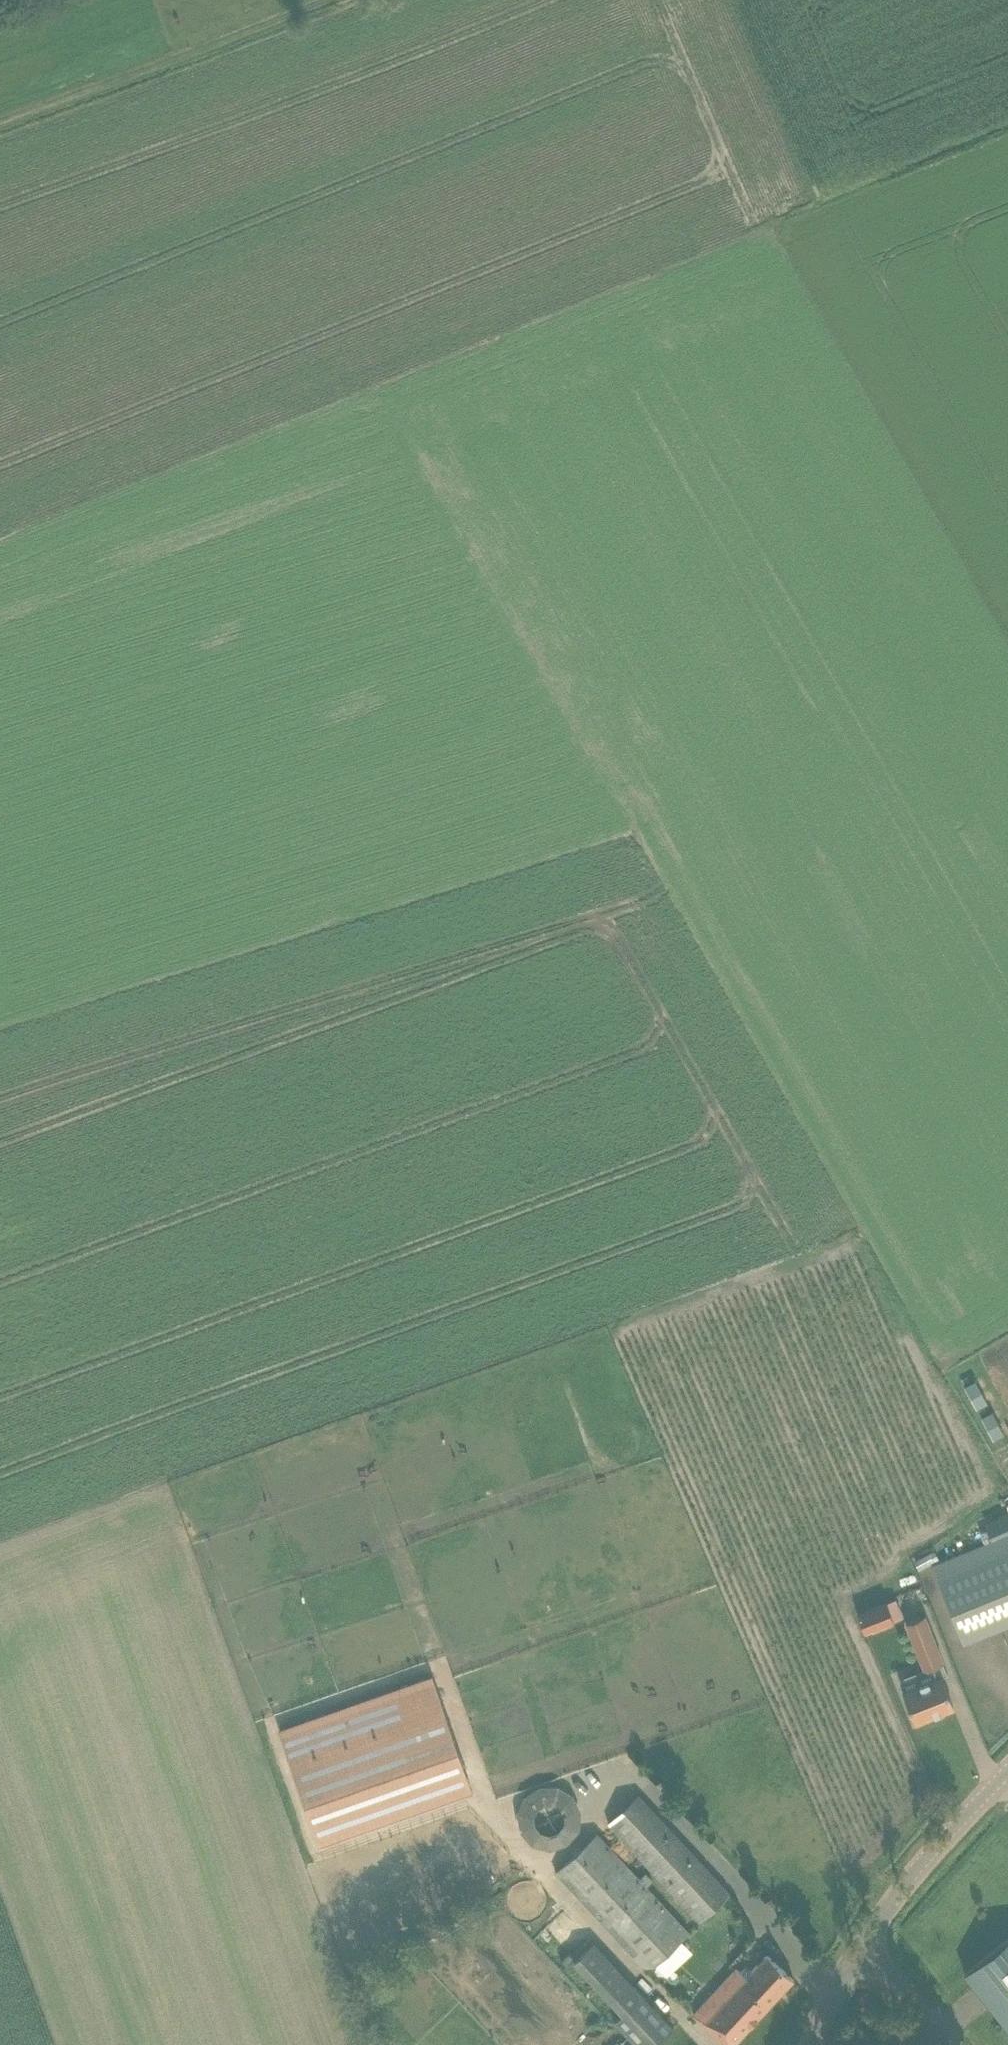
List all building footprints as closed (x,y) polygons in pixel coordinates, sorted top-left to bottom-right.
[(973,1381),(964,1386),(976,1409),(986,1403),(973,1381)] [(990,1411),(980,1417),(992,1439),(1002,1434),(990,1411)] [(985,1522),(992,1540),(931,1565),(963,1642),(1007,1624),(1007,1512),(985,1522)] [(870,1608),(857,1614),(864,1633),(878,1627),(870,1608)] [(930,1678),(902,1690),(915,1723),(953,1708),(940,1676),(946,1673),(942,1660),(924,1615),(905,1623),(923,1669),(926,1668),(930,1678)] [(279,1729),(318,1842),(471,1788),(431,1675),(279,1729)] [(578,1789),(516,1786),(514,1840),(575,1843),(578,1789)] [(608,1824),(700,1923),(732,1893),(640,1793),(608,1824)] [(690,1932),(676,1917),(659,1899),(647,1886),(653,1880),(646,1873),(640,1878),(598,1833),(555,1873),(648,1972),(690,1932)] [(539,1886),(529,1870),(508,1883),(518,1899),(539,1886)] [(1007,2028),(1007,1938),(964,1973),(1007,2028)] [(725,2044),(732,2044),(793,1979),(765,1953),(744,1976),(736,1969),(693,2015),(725,2044)] [(615,2021),(637,2044),(655,2044),(673,2028),(643,1995),(622,2014),(615,2021)]
